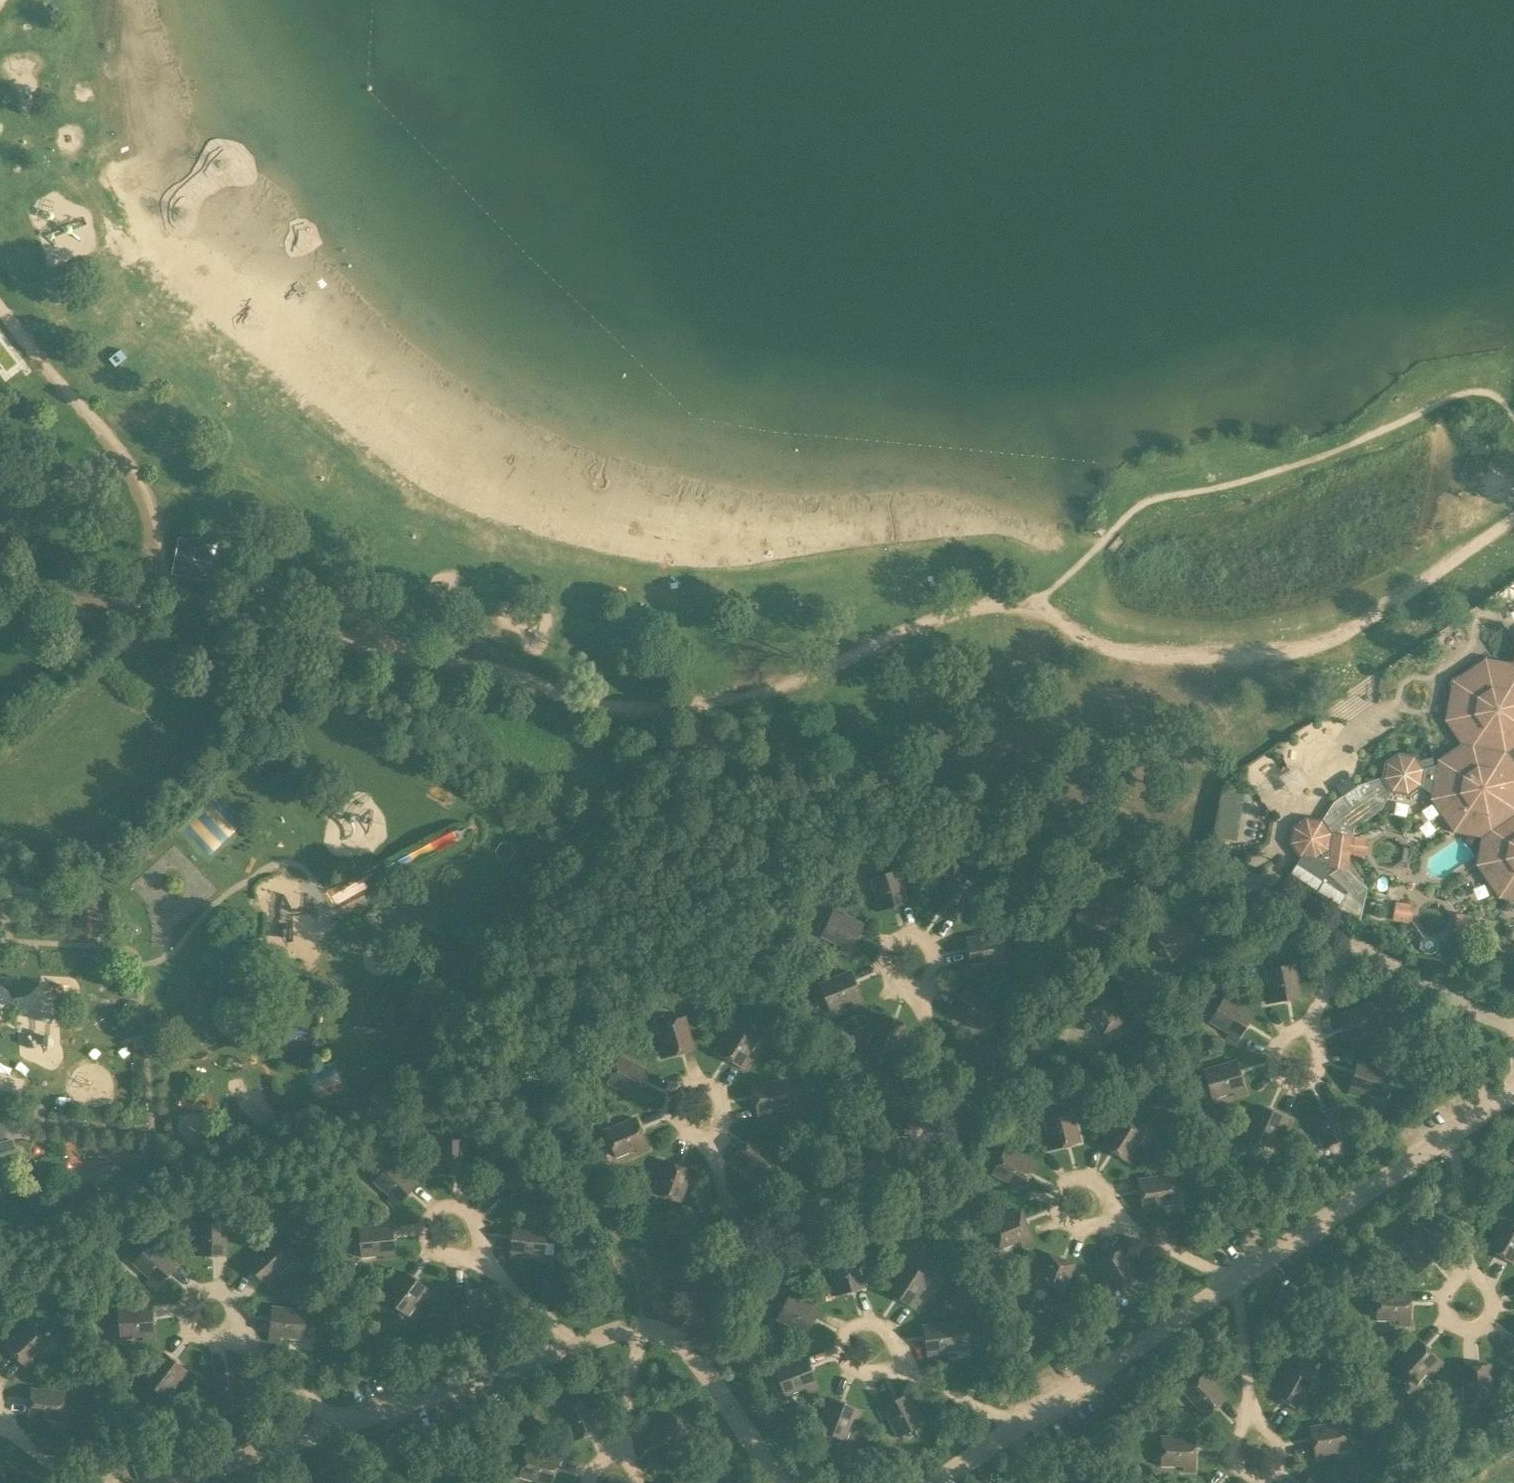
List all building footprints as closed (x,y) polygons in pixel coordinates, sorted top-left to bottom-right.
[(120,350),(108,359),(115,367),(126,357),(120,350)] [(179,537),(172,574),(208,581),(213,556),(203,542),(196,540),(179,537)] [(1503,890),(1513,892),(1513,665),(1484,659),(1470,669),(1462,675),(1452,681),(1445,720),(1462,744),(1445,755),(1444,763),(1439,764),(1437,765),(1435,766),(1424,769),(1414,755),(1397,752),(1384,762),(1380,778),(1360,784),(1357,785),(1333,802),(1322,819),(1305,817),(1299,822),(1291,827),(1288,843),(1299,857),(1315,860),(1326,867),(1338,868),(1328,875),(1323,883),(1293,864),(1286,874),(1359,921),(1366,887),(1365,885),(1347,862),(1349,854),(1364,856),(1368,837),(1352,835),(1354,827),(1380,809),(1391,792),(1408,796),(1421,786),(1438,797),(1457,824),(1489,830),(1483,863),(1503,890)] [(876,910),(907,901),(898,870),(871,877),(878,899),(873,901),(876,910)] [(959,910),(971,891),(948,877),(930,904),(958,922),(963,913),(959,910)] [(1423,900),(1412,915),(1440,933),(1450,941),(1462,924),(1454,919),(1460,910),(1450,904),(1444,912),(1424,898),(1423,900)] [(1394,900),(1390,918),(1408,922),(1412,904),(1394,900)] [(848,953),(862,924),(833,910),(821,934),(842,944),(839,949),(848,953)] [(1179,912),(1168,919),(1171,924),(1155,934),(1171,959),(1198,942),(1179,912)] [(981,963),(1004,959),(999,933),(967,938),(972,970),(982,968),(981,963)] [(1267,1002),(1299,996),(1293,964),(1266,969),(1270,991),(1265,992),(1267,1002)] [(852,1005),(862,1001),(849,971),(819,983),(829,1009),(850,1000),(852,1005)] [(979,1028),(994,1005),(967,987),(949,1013),(957,1019),(960,1015),(979,1028)] [(1101,1034),(1124,1019),(1106,992),(1079,1010),(1084,1018),(1089,1015),(1101,1034)] [(1235,1041),(1252,1014),(1223,997),(1209,1020),(1229,1032),(1226,1036),(1235,1041)] [(1359,1036),(1379,1025),(1365,1001),(1337,1017),(1353,1046),(1361,1041),(1359,1036)] [(894,1054),(905,1023),(874,1013),(871,1022),(876,1024),(868,1045),(894,1054)] [(661,1057),(692,1048),(683,1016),(657,1024),(663,1046),(658,1047),(661,1057)] [(744,1057),(756,1038),(733,1023),(716,1051),(743,1068),(749,1060),(744,1057)] [(634,1100),(648,1071),(619,1056),(607,1081),(627,1091),(625,1095),(634,1100)] [(1234,1095),(1244,1092),(1235,1061),(1203,1070),(1211,1096),(1233,1090),(1234,1095)] [(1381,1096),(1389,1070),(1357,1061),(1348,1092),(1357,1095),(1359,1090),(1381,1096)] [(767,1110),(789,1106),(784,1079),(752,1085),(758,1117),(768,1115),(767,1110)] [(1284,1128),(1288,1119),(1258,1105),(1245,1135),(1269,1146),(1279,1126),(1284,1128)] [(1323,1146),(1348,1134),(1334,1105),(1304,1119),(1309,1128),(1313,1126),(1323,1146)] [(1047,1149),(1079,1141),(1070,1109),(1044,1116),(1050,1138),(1045,1140),(1047,1149)] [(1130,1151),(1143,1132),(1120,1117),(1102,1145),(1129,1162),(1135,1154),(1130,1151)] [(638,1151),(647,1148),(635,1118),(604,1130),(614,1155),(636,1147),(638,1151)] [(13,1145),(12,1141),(10,1135),(0,1138),(0,1149),(13,1145)] [(759,1177),(776,1156),(751,1135),(730,1161),(738,1167),(741,1163),(759,1177)] [(432,1173),(464,1172),(464,1140),(437,1140),(437,1163),(432,1163),(432,1173)] [(1019,1192),(1034,1163),(1004,1148),(992,1172),(1012,1183),(1010,1187),(1019,1192)] [(504,1202),(528,1179),(510,1159),(486,1182),(504,1202)] [(679,1201),(690,1170),(659,1159),(656,1169),(661,1170),(654,1192),(679,1201)] [(394,1206),(415,1182),(391,1160),(373,1181),(390,1196),(386,1200),(394,1206)] [(1152,1205),(1175,1202),(1170,1175),(1138,1180),(1143,1212),(1153,1210),(1152,1205)] [(1022,1244),(1031,1240),(1020,1210),(989,1222),(998,1247),(1020,1239),(1022,1244)] [(1504,1220),(1487,1248),(1513,1263),(1513,1225),(1504,1220)] [(191,1254),(224,1254),(223,1221),(196,1222),(196,1244),(191,1244),(191,1254)] [(383,1258),(393,1257),(390,1225),(357,1228),(360,1255),(383,1253),(383,1258)] [(541,1256),(544,1229),(512,1225),(508,1258),(518,1259),(519,1253),(541,1256)] [(1416,1273),(1441,1252),(1420,1227),(1399,1244),(1414,1262),(1410,1265),(1416,1273)] [(271,1276),(288,1261),(269,1241),(245,1263),(267,1287),(274,1280),(271,1276)] [(153,1288),(175,1264),(151,1242),(132,1262),(149,1277),(146,1281),(153,1288)] [(1112,1290),(1136,1277),(1121,1248),(1092,1264),(1097,1272),(1102,1270),(1112,1290)] [(1061,1294),(1073,1264),(1043,1252),(1039,1261),(1044,1263),(1036,1284),(1061,1294)] [(832,1295),(863,1286),(855,1255),(828,1262),(834,1284),(829,1285),(832,1295)] [(915,1297),(928,1278),(905,1263),(887,1290),(914,1308),(919,1300),(915,1297)] [(423,1299),(429,1291),(403,1271),(383,1298),(405,1314),(419,1296),(423,1299)] [(458,1325),(485,1320),(478,1288),(446,1294),(448,1304),(454,1303),(458,1325)] [(1409,1324),(1409,1292),(1376,1291),(1376,1318),(1399,1319),(1399,1324),(1409,1324)] [(803,1337),(818,1308),(789,1293),(776,1318),(797,1328),(794,1333),(803,1337)] [(142,1340),(152,1339),(149,1306),(117,1310),(119,1337),(142,1334),(142,1340)] [(301,1337),(303,1310),(271,1307),(267,1339),(277,1340),(278,1335),(301,1337)] [(936,1351),(959,1348),(955,1321),(922,1326),(927,1358),(937,1357),(936,1351)] [(30,1358),(47,1343),(28,1323),(4,1345),(26,1369),(34,1362),(30,1358)] [(1434,1369),(1441,1362),(1417,1340),(1395,1364),(1415,1383),(1430,1366),(1434,1369)] [(1505,1358),(1513,1364),(1513,1363),(1513,1346),(1505,1358)] [(182,1381),(188,1373),(162,1353),(142,1379),(164,1396),(178,1378),(182,1381)] [(806,1390),(816,1387),(804,1357),(774,1368),(783,1394),(805,1386),(806,1390)] [(1465,1400),(1492,1397),(1489,1365),(1457,1367),(1457,1377),(1463,1377),(1465,1400)] [(1300,1399),(1312,1379),(1288,1366),(1272,1394),(1300,1410),(1305,1402),(1300,1399)] [(217,1407),(244,1401),(237,1369),(205,1376),(208,1386),(213,1385),(217,1407)] [(1200,1419),(1225,1398),(1204,1373),(1183,1390),(1198,1408),(1194,1411),(1200,1419)] [(60,1419),(63,1392),(30,1389),(27,1421),(37,1422),(37,1417),(60,1419)] [(897,1436),(921,1423),(906,1394),(877,1409),(882,1418),(887,1415),(897,1436)] [(569,1441),(598,1427),(584,1397),(560,1409),(569,1430),(565,1432),(569,1441)] [(856,1420),(860,1410),(830,1399),(818,1429),(843,1439),(852,1418),(856,1420)] [(1325,1452),(1347,1448),(1342,1421),(1310,1428),(1316,1459),(1326,1458),(1325,1452)] [(1193,1470),(1194,1438),(1161,1437),(1160,1464),(1183,1465),(1183,1470),(1193,1470)] [(557,1457),(526,1448),(518,1475),(540,1481),(540,1482),(550,1482),(557,1457)]
